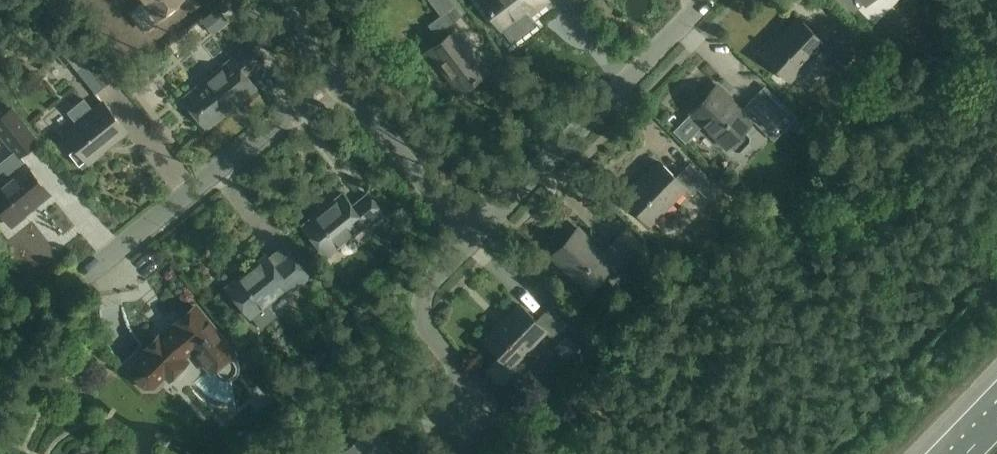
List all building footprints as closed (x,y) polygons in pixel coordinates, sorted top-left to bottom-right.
[(143,4),(132,13),(145,29),(156,20),(182,0),(140,0),(143,4)] [(462,14),(452,0),(429,0),(441,15),(428,25),(436,35),(462,14)] [(524,12),(529,8),(532,11),(546,0),(482,0),(513,41),(533,25),(524,12)] [(225,22),(225,17),(217,9),(203,21),(213,33),(225,22)] [(860,49),(847,36),(830,19),(815,34),(798,18),(785,30),(788,32),(779,42),(776,40),(764,53),(792,80),(826,45),(832,51),(846,64),(860,49)] [(487,70),(456,30),(428,51),(460,92),(487,70)] [(231,59),(193,90),(182,99),(206,129),(218,120),(216,117),(240,97),(243,100),(257,88),(247,76),(262,64),(245,41),(228,55),(231,59)] [(95,93),(105,85),(88,63),(78,71),(95,93)] [(750,136),(744,130),(754,120),(760,125),(767,118),(771,123),(779,115),(758,94),(743,109),(740,107),(738,109),(729,100),(731,98),(718,85),(691,113),(727,148),(729,145),(735,151),(741,151),(750,141),(750,136)] [(93,109),(85,99),(68,112),(76,122),(65,131),(78,147),(71,153),(83,167),(127,132),(102,101),(93,109)] [(0,117),(0,132),(15,152),(18,156),(19,155),(38,140),(13,107),(0,117)] [(15,152),(0,164),(0,209),(12,224),(50,194),(26,164),(19,155),(18,156),(15,152)] [(716,188),(691,164),(676,179),(659,162),(647,174),(649,177),(640,186),(638,184),(625,197),(652,223),(686,189),(693,195),(698,189),(707,197),(716,188)] [(353,206),(343,193),(329,204),(331,207),(306,226),(304,224),(302,225),(326,255),(366,224),(370,229),(386,216),(368,194),(353,206)] [(591,241),(579,229),(552,256),(586,290),(614,262),(620,268),(635,253),(619,237),(603,253),(601,251),(598,253),(589,244),(591,241)] [(267,304),(289,286),(293,290),(309,277),(292,255),(276,267),(266,255),(252,266),(254,268),(229,288),(227,285),(225,287),(249,317),(252,316),(260,327),(275,315),(267,304)] [(133,296),(137,307),(147,304),(151,314),(159,311),(151,289),(133,296)] [(552,338),(567,323),(551,306),(535,322),(518,305),(506,318),(508,320),(499,329),(497,327),(484,340),(511,367),(546,332),(552,338)] [(214,366),(194,382),(199,389),(203,393),(209,397),(215,399),(223,401),(233,401),(230,378),(235,376),(238,371),(239,365),(236,359),(231,353),(233,352),(195,306),(177,321),(179,324),(163,337),(160,334),(146,349),(141,343),(132,352),(122,362),(132,372),(132,374),(145,387),(154,387),(161,380),(160,379),(165,373),(169,377),(187,359),(184,356),(197,345),(214,366)] [(372,428),(339,453),(392,453),(372,428)]
